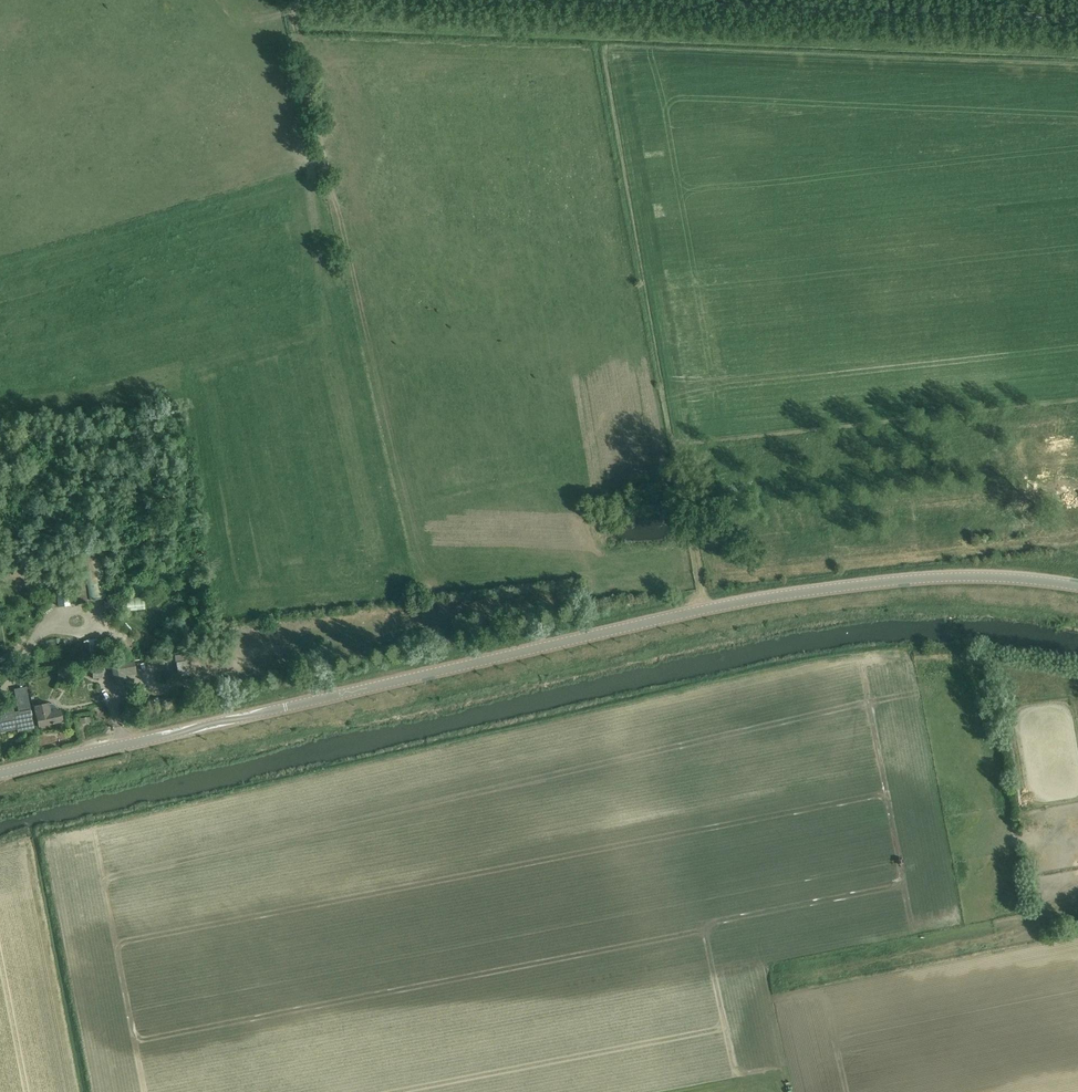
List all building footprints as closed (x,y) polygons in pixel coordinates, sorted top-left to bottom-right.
[(87,587),(105,585),(99,551),(81,554),(87,587)] [(30,573),(17,575),(20,588),(32,586),(30,573)] [(56,584),(59,607),(77,604),(75,589),(73,590),(72,582),(56,584)] [(105,612),(127,611),(127,600),(105,602),(105,612)] [(42,617),(45,623),(62,614),(58,608),(42,617)] [(99,637),(86,638),(86,650),(99,650),(99,637)] [(176,662),(178,677),(191,675),(189,660),(188,660),(188,654),(174,655),(175,662),(176,662)] [(125,683),(124,676),(135,674),(133,662),(110,665),(113,684),(125,683)] [(21,728),(21,731),(34,728),(26,688),(15,690),(19,712),(14,713),(14,709),(4,711),(2,709),(0,710),(0,732),(21,728)] [(59,711),(59,710),(58,708),(56,706),(54,704),(51,704),(49,704),(34,707),(38,727),(61,722),(59,711)]
